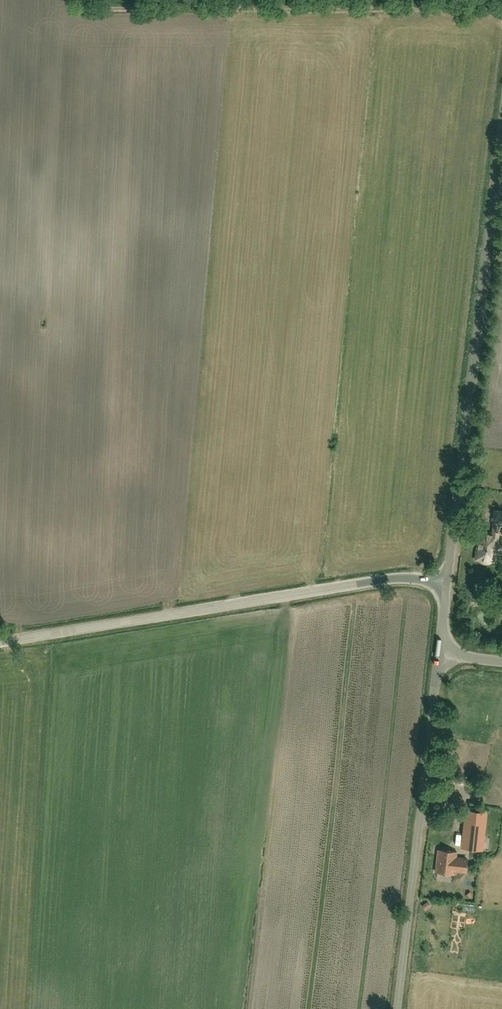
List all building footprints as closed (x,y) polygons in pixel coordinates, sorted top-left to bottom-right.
[(500,524),(501,525),(501,512),(495,511),(493,524),(500,524)] [(479,559),(480,560),(481,561),(482,561),(484,562),(485,562),(486,562),(487,562),(489,562),(490,561),(491,561),(492,561),(494,561),(495,552),(501,553),(501,543),(498,542),(496,542),(497,535),(495,535),(492,534),(481,533),(479,533),(478,548),(476,559),(479,559)] [(439,783),(436,807),(444,807),(447,784),(439,783)] [(464,834),(480,835),(481,811),(465,810),(464,834)] [(465,871),(466,858),(456,857),(456,852),(438,850),(435,871),(454,873),(455,870),(465,871)]
